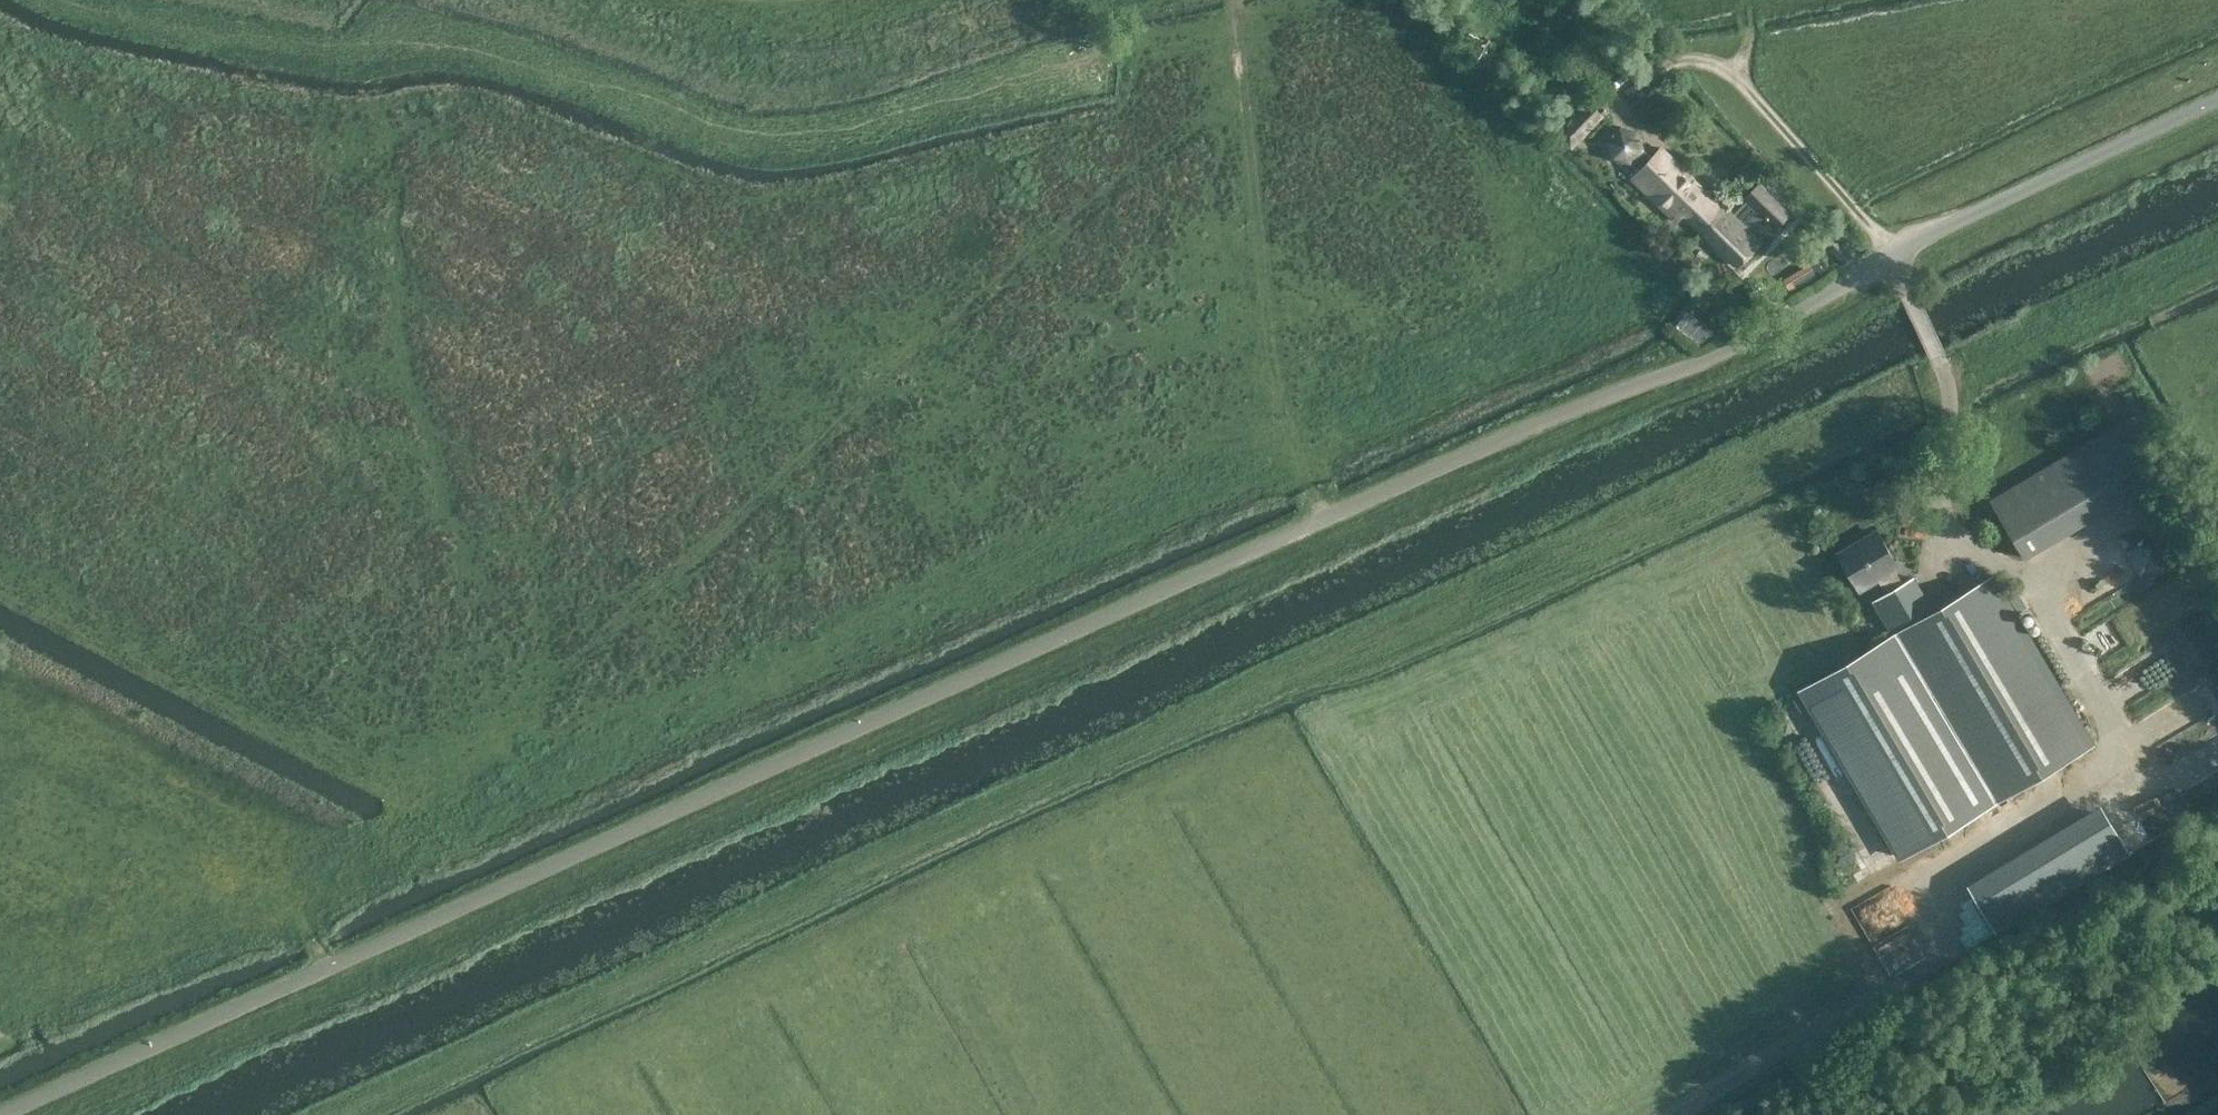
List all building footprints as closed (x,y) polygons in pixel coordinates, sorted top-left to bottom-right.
[(1588,98),(1556,130),(1560,135),(1571,147),(1572,146),(1603,114),(1603,113),(1588,98)] [(1620,127),(1608,140),(1614,156),(1631,161),(1640,170),(1633,177),(1677,220),(1684,213),(1702,231),(1738,266),(1762,242),(1750,230),(1765,215),(1751,202),(1747,199),(1733,214),(1727,208),(1725,210),(1661,147),(1652,156),(1643,148),(1638,131),(1620,127)] [(1764,189),(1751,202),(1765,215),(1772,222),(1782,211),(1784,209),(1764,189)] [(2143,447),(2151,442),(2156,439),(2140,411),(2127,419),(2143,447)] [(2010,489),(1991,500),(2025,557),(2044,546),(2010,489)] [(1877,578),(1886,593),(1903,583),(1894,568),(1898,566),(1878,531),(1838,555),(1859,589),(1877,578)] [(1869,651),(1800,692),(1897,856),(1898,858),(1997,799),(2091,743),(1992,577),(1934,611),(1914,577),(1903,583),(1886,593),(1873,601),(1894,636),(1869,651)] [(1845,869),(1854,874),(1860,863),(1851,859),(1845,869)]
